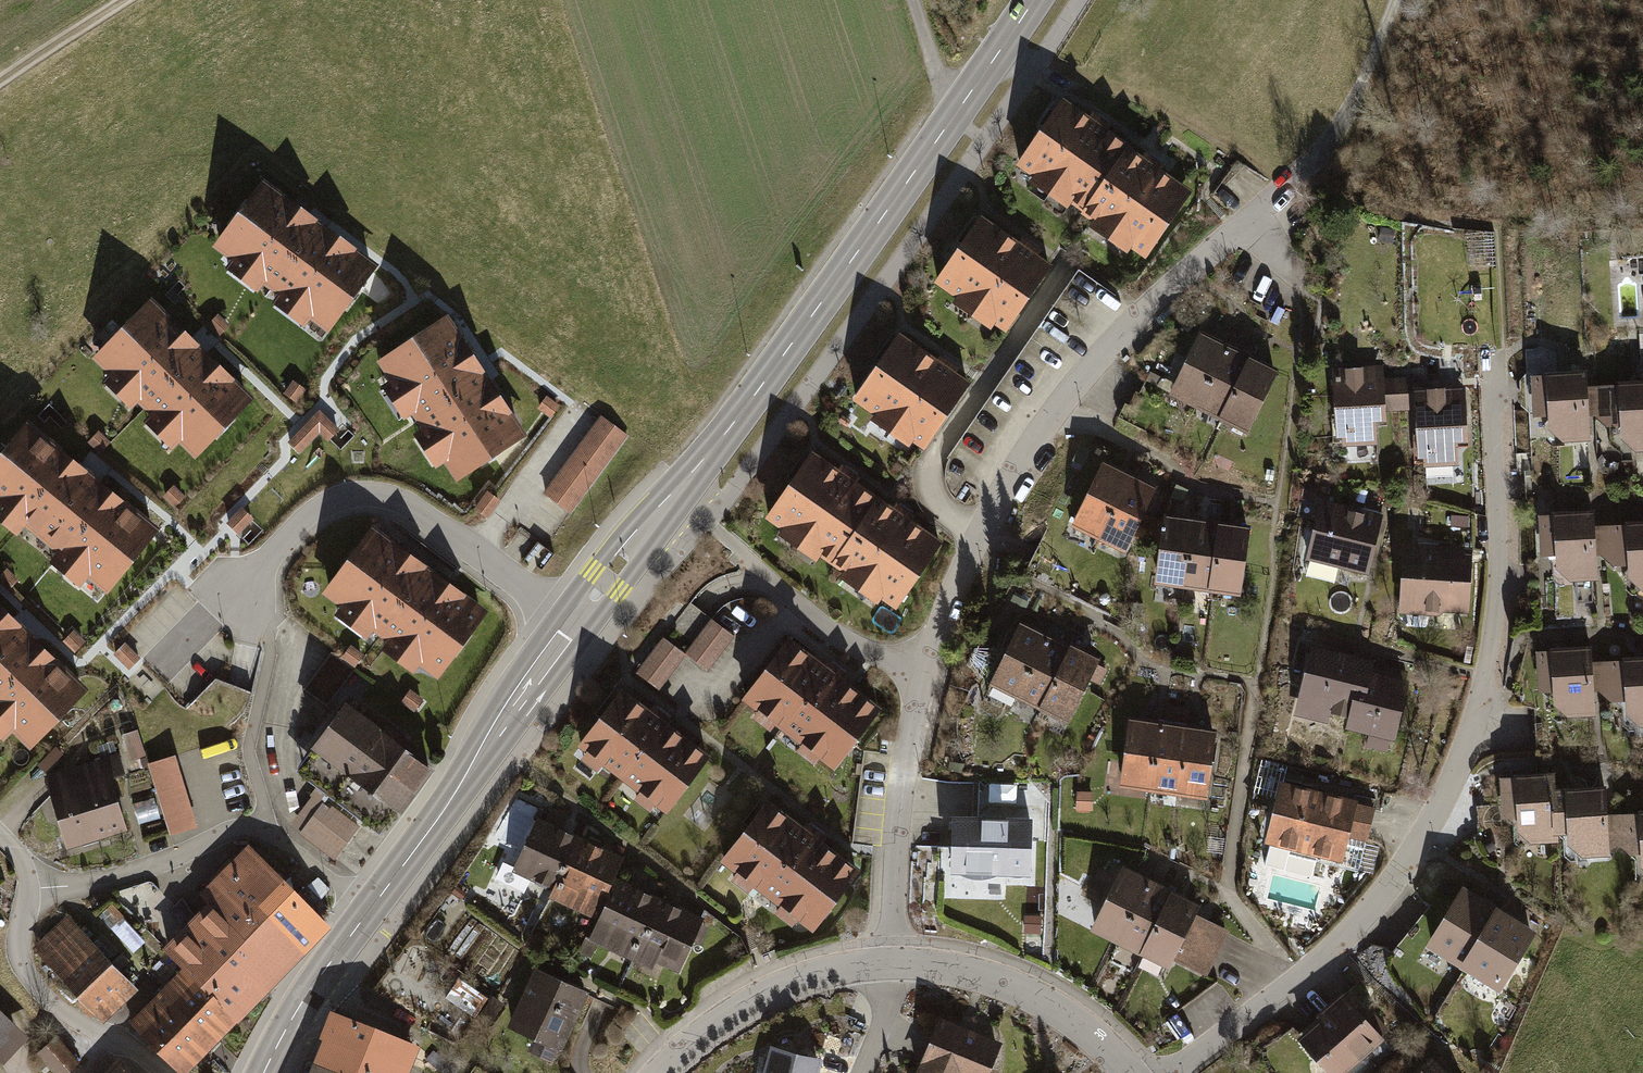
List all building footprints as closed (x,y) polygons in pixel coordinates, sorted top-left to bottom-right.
[(1084,122),(1058,104),(1011,171),(1025,180),(1021,186),(1061,214),(1065,208),(1076,215),(1123,149),(1102,135),(1107,129),(1088,116),(1084,122)] [(1139,161),(1123,149),(1076,215),(1086,222),(1082,229),(1122,257),(1126,250),(1141,260),(1187,194),(1158,174),(1163,167),(1144,154),(1139,161)] [(380,263),(263,182),(215,250),(234,263),(226,274),(259,297),(266,287),(280,296),(274,306),(308,329),(314,320),(332,332),(380,263)] [(1014,246),(976,220),(930,287),(952,301),(947,307),(987,335),(992,328),(1003,336),(1049,269),(1033,259),(1038,253),(1019,239),(1014,246)] [(255,400),(152,301),(94,361),(110,377),(101,386),(130,414),(138,405),(151,417),(143,425),(172,454),(180,445),(196,461),(255,400)] [(213,317),(205,325),(202,329),(215,341),(218,338),(226,329),(213,317)] [(526,437),(446,318),(377,365),(389,384),(379,391),(401,424),(411,417),(421,431),(411,438),(435,472),(444,466),(456,484),(526,437)] [(1214,425),(1246,359),(1239,356),(1245,343),(1202,322),(1164,401),(1214,425)] [(932,364),(893,338),(848,405),(869,419),(865,426),(905,453),(909,447),(920,454),(966,387),(951,377),(955,371),(936,358),(932,364)] [(1214,425),(1246,440),(1278,375),(1246,359),(1214,425)] [(1381,365),(1329,367),(1331,442),(1340,442),(1340,448),(1375,447),(1375,426),(1382,425),(1382,414),(1397,414),(1396,378),(1381,379),(1381,365)] [(1584,389),(1583,375),(1526,378),(1529,426),(1541,425),(1542,435),(1553,446),(1587,444),(1586,425),(1584,389)] [(1423,377),(1396,378),(1397,414),(1412,414),(1414,461),(1422,461),(1422,470),(1432,469),(1432,481),(1455,480),(1454,447),(1465,447),(1463,389),(1424,391),(1423,377)] [(292,383),(281,395),(294,407),(305,395),(292,383)] [(1642,455),(1642,385),(1584,389),(1586,425),(1599,425),(1613,437),(1613,445),(1623,456),(1642,455)] [(561,405),(547,395),(538,409),(552,419),(561,405)] [(322,411),(290,444),(301,454),(321,434),(330,443),(342,431),(322,411)] [(631,437),(602,416),(546,493),(575,513),(631,437)] [(27,426),(0,458),(0,529),(17,543),(26,532),(57,556),(49,565),(80,590),(87,581),(104,595),(157,531),(27,426)] [(95,433),(84,445),(97,457),(99,454),(108,445),(95,433)] [(832,474),(806,457),(761,524),(775,534),(770,540),(811,567),(815,560),(826,568),(871,500),(851,487),(855,481),(836,468),(832,474)] [(1119,555),(1151,488),(1098,463),(1066,530),(1119,555)] [(1313,486),(1303,484),(1301,496),(1311,498),(1313,486)] [(170,487),(160,498),(163,502),(173,510),(184,499),(170,487)] [(496,498),(488,492),(475,509),(484,516),(488,520),(502,502),(496,498)] [(266,500),(256,506),(262,517),(273,511),(266,500)] [(888,512),(871,500),(826,568),(837,575),(832,581),(873,608),(877,602),(892,611),(937,544),(907,524),(912,517),(893,505),(888,512)] [(1381,516),(1317,502),(1303,563),(1367,578),(1381,516)] [(244,509),(228,526),(239,536),(255,519),(244,509)] [(1590,529),(1590,515),(1533,519),(1535,566),(1547,566),(1548,575),(1559,586),(1593,584),(1592,566),(1590,529)] [(1202,596),(1212,524),(1157,517),(1147,589),(1202,596)] [(1202,596),(1237,601),(1247,529),(1212,524),(1202,596)] [(1642,596),(1642,526),(1590,529),(1592,566),(1605,565),(1619,577),(1620,586),(1630,597),(1642,596)] [(487,611),(369,529),(322,598),(340,611),(333,622),(366,644),(373,634),(387,644),(380,653),(414,677),(421,667),(439,680),(487,611)] [(1470,550),(1400,546),(1397,612),(1467,615),(1470,550)] [(7,595),(11,590),(18,583),(4,571),(0,576),(0,589),(7,595)] [(0,604),(0,735),(7,742),(15,734),(30,749),(88,690),(0,604)] [(1032,713),(1064,647),(1032,632),(1035,625),(1024,619),(1020,626),(1014,623),(982,689),(1032,713)] [(709,622),(682,657),(705,674),(732,639),(709,622)] [(63,641),(61,644),(74,656),(85,644),(71,632),(63,641)] [(682,657),(659,640),(632,676),(655,693),(682,657)] [(826,763),(837,772),(883,712),(845,683),(849,678),(828,663),(825,667),(790,640),(744,700),(760,712),(753,721),(774,736),(780,728),(806,748),(801,755),(821,770),(826,763)] [(1032,713),(1064,728),(1086,682),(1097,687),(1104,672),(1094,667),(1096,662),(1064,647),(1032,713)] [(123,648),(112,660),(125,672),(136,660),(123,648)] [(326,706),(361,658),(349,649),(339,661),(330,655),(304,690),(326,706)] [(1371,664),(1306,649),(1290,721),(1323,728),(1325,720),(1342,723),(1340,732),(1363,738),(1360,750),(1388,756),(1405,684),(1401,683),(1403,673),(1385,668),(1383,679),(1368,675),(1371,664)] [(1590,665),(1589,652),(1532,655),(1534,703),(1546,702),(1547,712),(1558,722),(1593,720),(1592,702),(1590,665)] [(1642,732),(1642,662),(1590,665),(1592,702),(1605,701),(1618,714),(1619,722),(1629,733),(1642,732)] [(654,810),(666,819),(711,760),(673,731),(677,726),(657,710),(653,715),(618,688),(573,747),(588,759),(582,768),(602,784),(609,776),(635,796),(630,802),(649,817),(654,810)] [(421,701),(407,691),(398,703),(412,714),(421,701)] [(388,817),(425,769),(342,706),(305,754),(388,817)] [(1161,726),(1124,721),(1113,789),(1204,802),(1214,734),(1186,730),(1188,711),(1164,708),(1161,726)] [(133,733),(118,737),(126,761),(141,756),(133,733)] [(59,758),(52,751),(35,768),(42,775),(59,758)] [(115,757),(41,777),(62,854),(118,838),(103,785),(122,780),(115,757)] [(171,759),(146,767),(167,837),(192,829),(171,759)] [(1551,795),(1550,777),(1498,780),(1500,823),(1513,822),(1513,837),(1526,852),(1554,850),(1554,842),(1551,795)] [(1373,806),(1275,784),(1260,848),(1339,866),(1345,840),(1364,845),(1373,806)] [(1605,815),(1604,792),(1551,795),(1554,842),(1561,842),(1562,853),(1573,862),(1607,861),(1607,852),(1605,815)] [(334,859),(357,827),(311,795),(288,827),(334,859)] [(1089,795),(1072,795),(1072,811),(1089,811),(1089,795)] [(799,920),(810,928),(856,869),(823,844),(827,839),(806,823),(803,828),(768,801),(722,860),(738,872),(731,881),(747,893),(753,885),(784,908),(779,915),(794,926),(799,920)] [(1605,815),(1607,852),(1620,851),(1634,864),(1634,876),(1642,884),(1642,813),(1605,815)] [(572,836),(534,819),(509,874),(547,891),(572,836)] [(1031,822),(949,819),(947,880),(1029,882),(1031,822)] [(620,857),(572,836),(547,891),(543,900),(591,922),(610,878),(620,857)] [(181,1072),(184,1072),(327,927),(247,849),(198,898),(207,907),(161,954),(180,972),(130,1024),(181,1072)] [(1089,939),(1139,963),(1170,897),(1120,873),(1089,939)] [(660,901),(610,878),(591,922),(580,945),(630,967),(660,901)] [(1536,938),(1459,892),(1423,953),(1500,999),(1536,938)] [(1198,910),(1170,897),(1139,963),(1167,975),(1171,966),(1204,982),(1226,935),(1193,919),(1198,910)] [(700,918),(660,901),(630,967),(670,985),(688,945),(697,948),(705,930),(696,927),(700,918)] [(109,907),(102,915),(111,923),(118,915),(109,907)] [(130,989),(66,920),(31,952),(96,1021),(130,989)] [(1039,921),(1024,921),(1023,937),(1039,938),(1039,921)] [(584,996),(530,972),(503,1031),(557,1055),(584,996)] [(1313,1072),(1351,1072),(1383,1045),(1381,1042),(1387,1036),(1372,1019),(1369,1021),(1359,1011),(1356,1014),(1341,997),(1312,1022),(1317,1027),(1292,1049),(1313,1072)] [(938,1014),(918,1063),(919,1064),(915,1072),(984,1072),(998,1039),(938,1014)] [(337,1017),(313,1072),(403,1072),(413,1049),(337,1017)] [(14,1034),(0,1021),(0,1048),(14,1034)] [(865,1027),(847,1021),(843,1031),(860,1038),(865,1027)] [(33,1058),(45,1072),(71,1072),(78,1068),(57,1040),(33,1058)] [(768,1052),(762,1072),(818,1072),(820,1067),(768,1052)] [(110,1062),(100,1072),(122,1072),(110,1062)] [(1420,1072),(1448,1072),(1439,1063),(1433,1068),(1430,1064),(1420,1072)]
